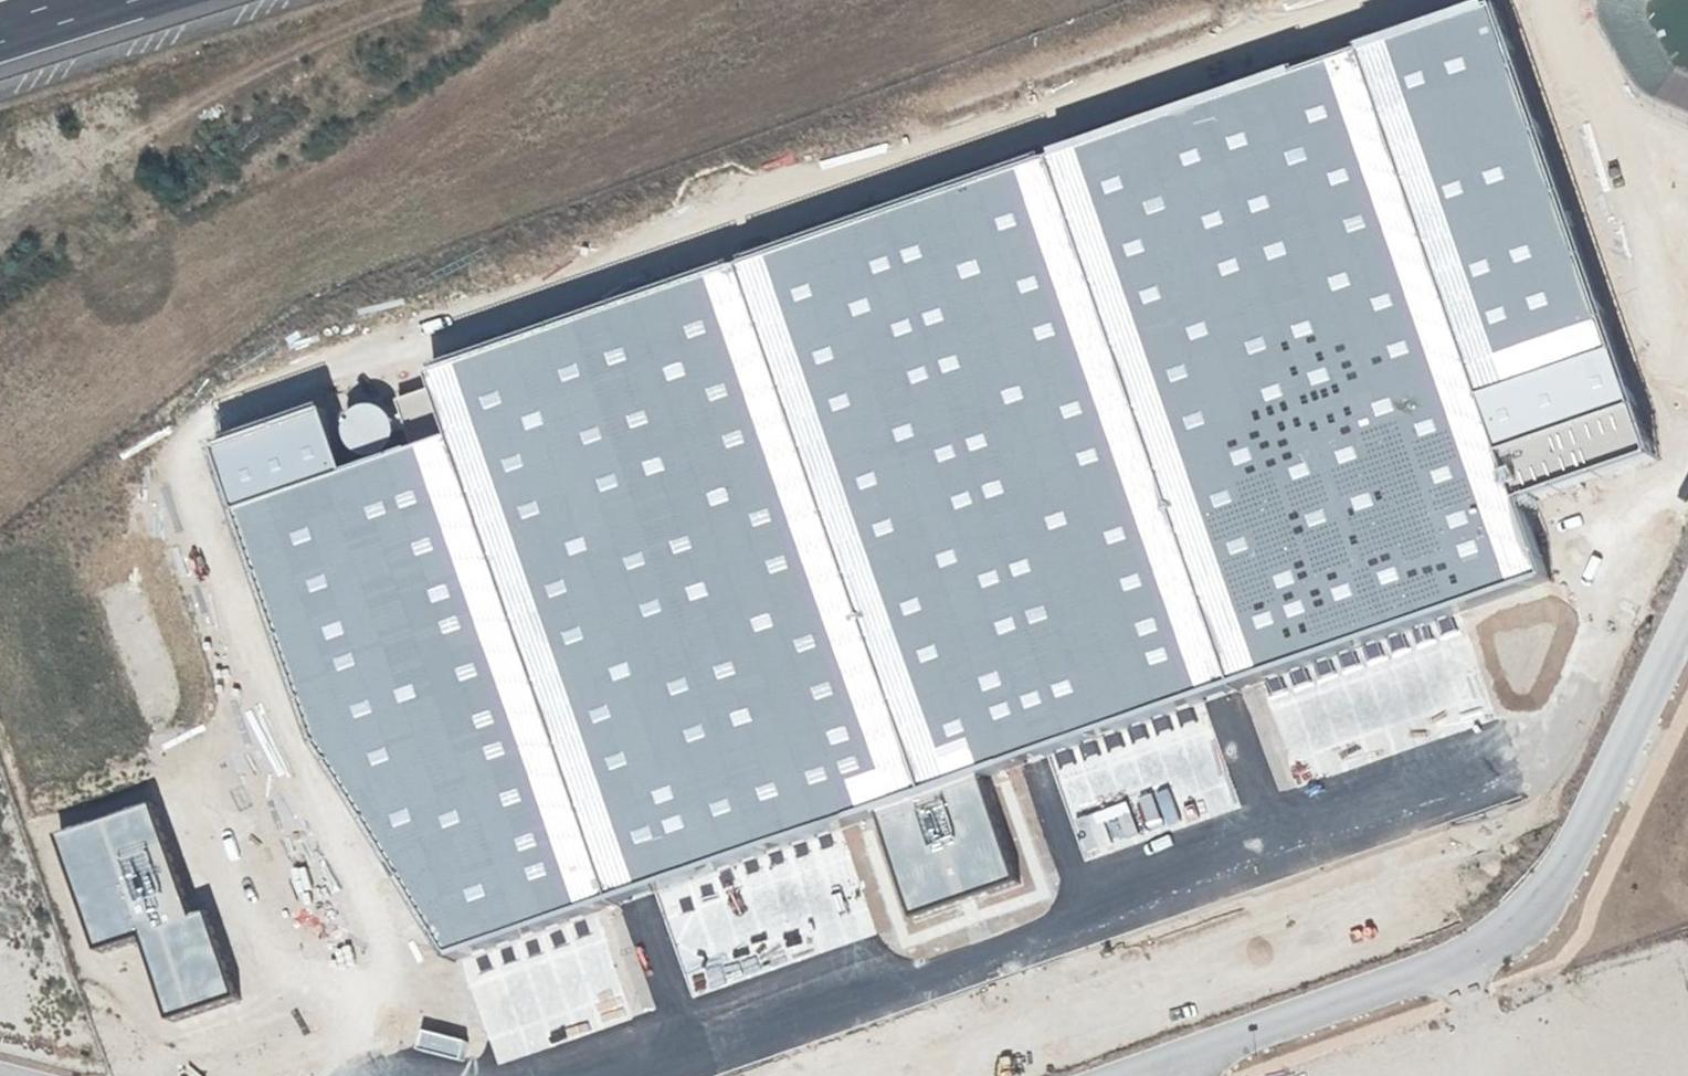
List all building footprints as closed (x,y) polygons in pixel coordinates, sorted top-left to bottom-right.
[(321,755),(457,960),(1557,587),(1529,506),(1660,462),(1504,4),(218,450),(321,755)]
